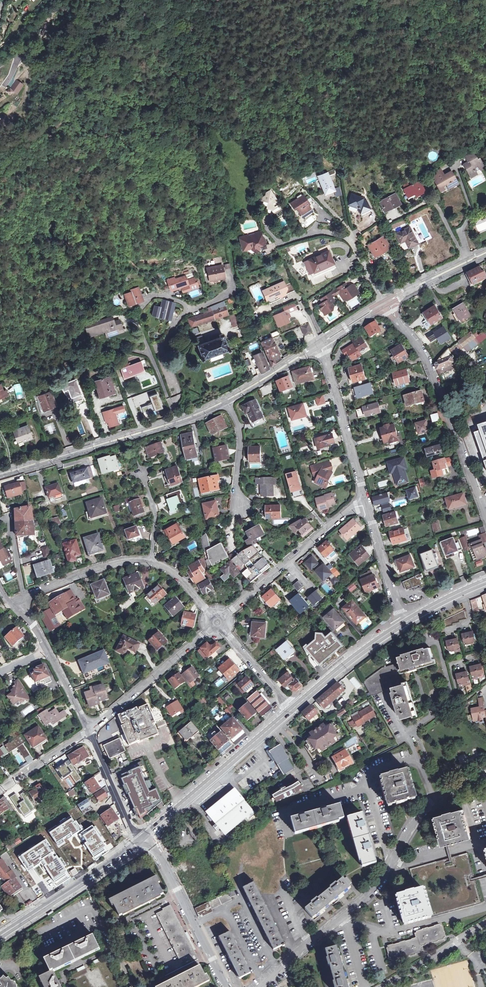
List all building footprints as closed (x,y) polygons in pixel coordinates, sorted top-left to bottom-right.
[(473,151),(465,156),(468,161),(470,161),(472,165),(466,168),(470,177),(477,173),(475,170),(479,167),(480,169),(484,167),(480,158),(475,160),(474,158),(476,157),(473,151)] [(434,180),(438,188),(446,184),(447,186),(451,184),(452,186),(458,183),(451,171),(443,175),(439,169),(432,173),(435,179),(434,180)] [(317,176),(323,192),(327,191),(325,186),(332,183),(328,172),(317,176)] [(404,189),(409,198),(424,190),(419,181),(404,189)] [(327,191),(323,192),(324,195),(335,191),(332,183),(325,186),(327,191)] [(259,201),(266,203),(265,209),(270,210),(271,213),(270,216),(273,220),(285,214),(270,190),(265,193),(264,195),(260,198),(259,201)] [(382,203),(385,210),(400,203),(396,194),(385,199),(386,201),(382,203)] [(362,216),(371,212),(366,199),(352,195),(349,204),(358,207),(362,216)] [(305,201),(306,200),(303,196),(290,204),(294,210),(296,208),(298,211),(299,210),(302,215),(304,218),(312,213),(308,205),(305,201)] [(474,223),(478,234),(485,230),(485,218),(474,223)] [(405,241),(409,248),(418,243),(410,227),(396,234),(400,243),(405,241)] [(249,251),(252,253),(255,253),(259,245),(261,246),(263,244),(262,241),(258,238),(257,236),(258,236),(258,233),(253,235),(253,236),(245,237),(237,239),(240,252),(249,250),(249,251)] [(385,245),(387,244),(383,237),(369,245),(372,252),(370,254),(373,260),(375,260),(388,253),(387,250),(385,245)] [(305,270),(308,268),(312,276),(335,266),(328,251),(307,260),(309,265),(304,267),(305,270)] [(223,263),(207,266),(210,278),(225,275),(223,263)] [(475,285),(485,279),(485,273),(485,271),(483,273),(480,268),(469,273),(470,274),(467,275),(470,280),(471,279),(475,285)] [(167,279),(171,290),(181,286),(182,289),(190,286),(189,284),(197,281),(193,271),(175,278),(174,276),(167,279)] [(190,286),(182,289),(183,291),(198,286),(197,281),(189,284),(190,286)] [(270,287),(271,289),(268,290),(267,289),(262,291),(268,304),(276,300),(275,298),(288,293),(283,282),(270,287)] [(343,284),(322,297),(325,301),(323,302),(318,305),(322,310),(329,311),(333,309),(333,305),(331,302),(334,300),(332,296),(339,292),(343,298),(347,299),(354,294),(353,292),(357,289),(353,284),(351,284),(347,286),(346,287),(343,284)] [(132,290),(125,292),(129,305),(143,300),(142,295),(146,294),(145,291),(141,292),(139,288),(138,286),(131,288),(132,290)] [(161,307),(155,305),(153,314),(159,315),(159,316),(165,318),(166,315),(172,317),(172,315),(178,317),(180,313),(181,309),(174,307),(172,307),(173,301),(163,299),(161,307)] [(204,309),(205,311),(189,317),(192,325),(227,313),(223,300),(208,306),(209,308),(204,309)] [(464,303),(455,308),(463,322),(471,316),(464,303)] [(429,327),(443,318),(435,306),(422,315),(429,327)] [(463,322),(455,308),(453,309),(461,323),(463,322)] [(232,327),(239,325),(236,313),(229,315),(232,327)] [(88,326),(89,326),(90,335),(108,331),(109,337),(125,334),(123,324),(117,325),(116,318),(88,323),(89,325),(88,325),(88,326)] [(377,321),(366,327),(372,336),(382,330),(377,321)] [(308,323),(299,326),(301,331),(303,335),(311,331),(308,323)] [(451,338),(444,326),(443,324),(427,334),(431,341),(437,338),(441,345),(451,338)] [(476,337),(476,336),(478,335),(475,330),(461,341),(464,346),(476,337)] [(205,341),(202,334),(196,336),(204,356),(206,357),(227,349),(228,347),(222,333),(219,334),(220,335),(205,341)] [(361,335),(354,339),(356,343),(355,343),(342,351),(345,355),(348,353),(349,354),(353,361),(362,356),(359,352),(368,347),(361,335)] [(271,366),(272,365),(273,364),(275,363),(276,364),(282,359),(272,337),(261,341),(269,358),(268,359),(271,366)] [(304,345),(303,343),(288,352),(289,355),(304,345)] [(403,347),(405,346),(404,344),(403,343),(401,344),(400,345),(401,346),(392,352),(399,363),(404,360),(405,361),(410,358),(411,356),(410,353),(408,354),(403,347)] [(270,368),(261,346),(253,349),(263,372),(270,368)] [(453,357),(453,355),(451,356),(449,350),(443,355),(435,364),(437,369),(454,361),(452,358),(453,357)] [(131,372),(144,367),(141,360),(145,358),(145,357),(143,355),(141,355),(135,356),(137,361),(130,364),(130,362),(121,365),(125,377),(132,375),(131,372)] [(352,382),(366,378),(362,362),(350,366),(351,368),(348,369),(352,382)] [(311,368),(295,372),(298,383),(314,379),(311,368)] [(400,386),(406,384),(405,383),(410,381),(407,370),(394,373),(398,385),(400,384),(400,386)] [(113,394),(116,393),(111,375),(97,380),(101,395),(112,392),(113,394)] [(285,388),(286,390),(293,387),(290,377),(278,382),(281,390),(285,388)] [(78,399),(80,403),(85,401),(77,378),(63,383),(66,392),(71,391),(74,401),(78,399)] [(263,395),(274,392),(271,384),(260,387),(263,395)] [(362,393),(363,396),(374,393),(371,384),(356,387),(358,394),(362,393)] [(52,395),(55,394),(52,389),(39,394),(41,399),(40,399),(44,410),(51,408),(50,406),(55,404),(52,395)] [(419,403),(425,401),(422,392),(406,396),(408,406),(419,402),(419,403)] [(163,408),(158,393),(149,396),(151,403),(141,406),(143,412),(148,411),(149,412),(163,408)] [(58,405),(55,394),(52,395),(55,404),(50,406),(51,408),(58,405)] [(323,395),(316,397),(318,405),(325,403),(323,395)] [(248,412),(253,421),(263,416),(255,399),(242,405),(246,413),(248,412)] [(304,403),(289,408),(293,420),(308,416),(304,403)] [(364,408),(366,416),(381,411),(379,404),(371,406),(369,405),(368,407),(364,408)] [(122,406),(102,412),(105,423),(107,422),(108,426),(118,424),(115,413),(123,410),(122,406)] [(438,413),(431,415),(433,422),(440,420),(438,413)] [(217,429),(226,424),(221,416),(207,423),(213,433),(218,430),(217,429)] [(428,432),(427,429),(429,428),(427,423),(425,424),(424,421),(415,423),(417,432),(419,431),(421,434),(428,432)] [(53,423),(45,426),(49,435),(56,431),(53,423)] [(477,426),(479,431),(473,434),(481,457),(482,460),(485,470),(485,423),(477,426)] [(22,438),(23,440),(33,437),(31,432),(32,430),(30,429),(28,424),(14,429),(18,439),(22,438)] [(386,428),(386,427),(382,428),(386,442),(391,441),(390,440),(394,439),(395,444),(398,443),(400,440),(395,424),(391,425),(391,426),(386,428)] [(192,457),(196,457),(195,456),(199,455),(194,431),(190,432),(190,431),(187,431),(187,433),(182,434),(188,457),(192,456),(192,457)] [(325,450),(330,449),(329,445),(335,444),(332,435),(316,439),(318,450),(324,448),(325,450)] [(162,442),(147,447),(150,456),(165,451),(162,442)] [(227,445),(215,447),(218,460),(230,457),(227,445)] [(441,445),(426,449),(428,458),(444,454),(441,445)] [(260,446),(248,447),(249,462),(261,462),(260,446)] [(120,467),(116,455),(111,457),(111,456),(100,459),(105,474),(111,472),(110,469),(113,468),(114,469),(120,467)] [(392,473),(395,485),(407,482),(403,470),(406,469),(403,458),(387,462),(390,473),(392,473)] [(434,478),(435,478),(447,475),(446,469),(447,469),(446,468),(455,465),(453,458),(444,461),(444,460),(434,463),(436,471),(432,472),(434,478)] [(332,468),(331,463),(321,466),(321,465),(315,467),(314,465),(311,466),(314,476),(315,476),(317,477),(314,482),(320,486),(321,484),(325,483),(326,484),(332,474),(329,472),(328,472),(327,470),(332,468)] [(177,465),(167,469),(171,485),(182,481),(177,465)] [(91,466),(71,472),(75,483),(94,477),(91,466)] [(295,472),(286,474),(291,492),(300,489),(295,472)] [(217,475),(200,478),(203,491),(220,488),(217,475)] [(274,496),(273,477),(255,478),(256,485),(259,484),(260,497),(274,496)] [(8,493),(14,496),(23,493),(22,491),(28,489),(26,481),(20,483),(6,486),(8,493)] [(53,498),(56,500),(63,498),(62,494),(59,484),(55,485),(55,487),(47,489),(50,498),(51,499),(53,498)] [(412,489),(410,492),(409,492),(409,495),(410,497),(414,498),(416,498),(417,497),(419,494),(417,488),(412,489)] [(336,502),(333,493),(324,495),(324,496),(316,499),(320,511),(328,508),(327,505),(336,502)] [(382,503),(389,501),(387,493),(374,497),(376,503),(381,502),(382,503)] [(144,514),(137,494),(123,499),(126,506),(128,505),(133,518),(144,514)] [(464,504),(467,503),(464,494),(447,499),(450,509),(465,506),(464,504)] [(177,500),(179,500),(177,495),(167,499),(171,511),(180,508),(178,504),(177,500)] [(93,518),(107,514),(102,499),(87,503),(89,511),(91,511),(93,518)] [(217,501),(205,503),(207,517),(220,514),(217,501)] [(384,512),(392,510),(389,502),(382,504),(384,512)] [(280,505),(265,505),(265,519),(281,518),(280,505)] [(21,535),(21,538),(30,538),(30,535),(35,535),(32,511),(31,511),(31,507),(16,510),(17,536),(21,535)] [(386,521),(388,526),(399,523),(396,513),(385,516),(386,521)] [(52,519),(54,527),(61,524),(59,517),(52,519)] [(300,519),(288,526),(295,534),(298,530),(302,535),(301,535),(303,537),(314,529),(304,517),(302,520),(300,519)] [(360,526),(361,525),(359,522),(357,523),(354,519),(341,531),(348,539),(362,528),(360,526)] [(168,527),(168,528),(166,529),(168,534),(167,535),(172,543),(174,542),(185,536),(178,523),(174,525),(174,524),(168,527)] [(232,559),(236,564),(239,567),(251,582),(271,566),(258,550),(259,549),(256,546),(255,547),(253,545),(258,542),(255,538),(262,534),(259,526),(248,532),(251,538),(247,540),(250,546),(243,550),(232,559)] [(132,541),(134,538),(139,536),(135,527),(124,530),(128,540),(130,541),(132,541)] [(403,528),(390,532),(394,544),(407,540),(403,528)] [(211,547),(209,537),(208,534),(206,532),(201,536),(208,567),(230,556),(222,542),(211,547)] [(100,545),(102,544),(99,534),(85,538),(90,554),(102,551),(100,545)] [(453,537),(442,541),(446,552),(444,553),(445,555),(458,550),(453,537)] [(485,556),(485,552),(482,541),(468,545),(465,538),(459,540),(464,550),(467,549),(467,550),(470,549),(475,562),(485,558),(485,557),(485,556)] [(74,557),(80,555),(76,540),(64,544),(69,562),(75,561),(74,557)] [(325,557),(329,563),(338,555),(335,551),(338,549),(332,543),(330,545),(327,542),(319,549),(325,557)] [(0,545),(0,562),(2,561),(4,565),(12,562),(8,553),(4,554),(0,546),(0,545)] [(49,546),(43,548),(46,557),(52,555),(49,546)] [(362,547),(352,555),(359,564),(369,556),(362,547)] [(437,557),(436,553),(434,553),(433,550),(422,554),(428,569),(438,566),(435,558),(437,557)] [(405,571),(412,568),(415,567),(410,555),(396,561),(400,571),(405,571)] [(190,578),(195,584),(206,578),(202,573),(205,571),(204,568),(206,567),(204,557),(188,566),(190,569),(187,572),(188,574),(190,578)] [(330,571),(325,564),(320,567),(312,557),(305,563),(311,570),(313,568),(324,581),(328,577),(334,585),(339,581),(335,576),(330,571)] [(237,568),(235,565),(231,561),(223,568),(223,569),(226,572),(228,571),(230,574),(233,572),(234,574),(235,575),(240,572),(237,568)] [(41,575),(42,577),(46,576),(45,574),(53,571),(49,562),(34,567),(37,576),(41,575)] [(228,571),(226,572),(223,569),(222,576),(225,579),(229,576),(232,576),(234,574),(233,572),(230,574),(228,571)] [(214,577),(212,573),(209,570),(205,573),(211,579),(214,577)] [(141,580),(139,574),(137,572),(130,575),(131,577),(124,580),(130,593),(142,588),(139,581),(141,580)] [(360,577),(361,580),(374,575),(373,572),(360,577)] [(379,587),(374,575),(361,580),(366,592),(379,587)] [(414,578),(403,583),(406,590),(408,589),(409,590),(420,586),(421,589),(427,587),(422,575),(416,577),(416,578),(415,579),(414,578)] [(208,578),(197,585),(203,595),(214,589),(208,578)] [(105,597),(109,596),(102,580),(90,586),(95,599),(104,596),(105,597)] [(299,580),(292,585),(298,591),(304,586),(299,580)] [(347,587),(351,592),(357,588),(353,583),(347,587)] [(157,587),(147,596),(154,605),(165,596),(163,594),(165,593),(163,591),(162,592),(157,587)] [(312,604),(315,606),(326,597),(320,589),(317,592),(309,599),(309,600),(306,603),(309,606),(312,604)] [(268,600),(273,606),(281,600),(272,590),(264,597),(267,601),(268,600)] [(299,594),(291,601),(301,613),(309,606),(306,603),(299,594)] [(75,603),(74,601),(71,596),(66,599),(63,595),(48,604),(55,615),(62,611),(65,615),(69,616),(82,608),(78,601),(75,603)] [(122,611),(135,601),(131,596),(118,607),(122,611)] [(154,605),(147,596),(143,599),(151,607),(154,605)] [(174,598),(164,607),(172,617),(183,608),(174,598)] [(352,601),(343,609),(357,625),(366,617),(352,601)] [(323,617),(325,619),(330,614),(334,610),(332,609),(323,617)] [(45,612),(42,614),(40,615),(49,630),(58,625),(49,610),(45,612)] [(330,614),(325,619),(336,633),(346,625),(334,610),(330,614)] [(464,610),(444,620),(446,627),(453,625),(453,624),(460,622),(460,620),(467,619),(464,610)] [(184,612),(184,614),(194,616),(191,628),(193,628),(197,615),(184,612)] [(194,616),(184,614),(183,618),(181,618),(181,621),(182,621),(181,625),(191,628),(194,616)] [(265,638),(267,622),(253,620),(252,629),(250,629),(250,636),(265,638)] [(23,636),(16,628),(6,637),(14,645),(23,636)] [(304,648),(319,665),(343,645),(331,631),(325,636),(323,633),(315,632),(314,639),(304,648)] [(473,632),(462,634),(465,647),(476,645),(473,632)] [(158,633),(149,641),(156,650),(166,641),(158,633)] [(135,652),(136,650),(139,645),(123,637),(116,651),(124,655),(127,649),(135,652)] [(457,639),(447,641),(450,654),(460,651),(457,639)] [(285,653),(288,657),(294,651),(287,643),(278,650),(282,655),(285,653)] [(212,660),(217,656),(215,653),(219,649),(216,644),(213,647),(209,647),(206,644),(198,652),(205,661),(210,657),(212,660)] [(382,668),(363,682),(372,696),(377,694),(384,691),(384,690),(392,688),(407,684),(403,672),(407,671),(407,669),(416,667),(417,668),(425,665),(424,664),(429,663),(430,664),(434,662),(430,648),(420,651),(419,650),(413,651),(414,653),(398,657),(399,659),(392,660),(394,665),(382,668)] [(85,672),(106,663),(102,653),(79,662),(81,667),(83,666),(85,672)] [(231,659),(228,661),(238,673),(240,671),(231,659)] [(238,673),(228,661),(218,669),(228,681),(238,673)] [(43,683),(46,681),(47,684),(52,681),(48,673),(45,665),(31,671),(37,686),(43,684),(43,683)] [(481,665),(471,667),(473,680),(484,678),(481,665)] [(192,682),(199,677),(192,668),(180,676),(190,688),(194,684),(192,682)] [(289,685),(293,690),(296,690),(303,685),(297,678),(294,680),(288,672),(280,679),(284,685),(289,681),(291,683),(289,685)] [(467,672),(457,674),(460,687),(470,684),(467,672)] [(179,675),(178,675),(171,681),(169,682),(176,691),(179,688),(180,690),(183,688),(182,686),(185,683),(179,675)] [(236,687),(243,695),(254,686),(247,678),(236,687)] [(16,690),(13,692),(10,695),(9,698),(13,703),(16,703),(19,701),(20,701),(24,699),(26,699),(29,697),(23,689),(23,687),(18,680),(16,681),(15,683),(16,684),(13,687),(15,688),(16,690)] [(338,683),(317,701),(324,709),(344,691),(338,683)] [(407,684),(392,688),(395,698),(393,699),(395,704),(397,704),(401,719),(416,715),(415,710),(414,711),(411,701),(412,700),(410,692),(408,693),(407,688),(408,688),(407,684)] [(89,707),(98,704),(97,701),(107,698),(102,685),(93,688),(93,691),(84,694),(89,707)] [(247,701),(261,718),(271,710),(257,692),(247,701)] [(219,697),(215,700),(220,707),(225,703),(219,697)] [(172,717),(183,709),(179,704),(176,706),(174,703),(166,708),(172,717)] [(477,708),(472,709),(473,718),(477,717),(477,720),(483,719),(482,717),(485,717),(485,716),(485,710),(483,703),(479,704),(480,708),(477,708)] [(248,704),(239,712),(247,721),(256,714),(248,704)] [(124,726),(121,727),(125,736),(129,746),(138,742),(137,741),(139,740),(140,743),(159,735),(155,726),(154,727),(153,725),(156,724),(148,705),(139,709),(140,710),(138,711),(137,708),(118,716),(122,725),(123,724),(124,726)] [(311,706),(302,713),(309,721),(318,713),(311,706)] [(370,706),(359,713),(361,716),(358,718),(361,725),(365,723),(365,722),(376,716),(370,706)] [(61,718),(58,714),(55,709),(52,711),(50,707),(43,712),(41,708),(36,712),(38,715),(39,714),(47,726),(52,723),(51,722),(54,720),(56,722),(61,718)] [(229,707),(225,711),(229,716),(233,712),(229,707)] [(210,717),(206,720),(212,727),(216,724),(210,717)] [(232,720),(228,723),(222,729),(233,743),(245,734),(233,719),(232,720)] [(184,739),(184,740),(183,742),(185,744),(187,744),(191,740),(190,739),(192,737),(193,738),(199,732),(191,722),(177,734),(180,738),(182,737),(184,739)] [(324,725),(311,734),(313,737),(316,743),(310,747),(311,749),(313,752),(319,747),(322,751),(335,742),(332,739),(339,735),(337,732),(340,731),(336,726),(334,727),(332,724),(326,728),(324,725)] [(38,726),(25,735),(33,747),(46,738),(38,726)] [(202,726),(199,729),(203,734),(209,740),(212,738),(202,726)] [(18,747),(25,758),(30,755),(23,744),(18,737),(14,731),(9,734),(12,739),(3,745),(5,748),(9,753),(18,747)] [(217,731),(214,733),(217,737),(211,742),(221,754),(222,753),(225,751),(231,745),(221,734),(217,731)] [(316,743),(313,737),(306,741),(308,744),(306,746),(309,750),(311,749),(310,747),(316,743)] [(103,745),(109,758),(125,751),(120,738),(103,745)] [(272,748),(267,751),(272,759),(273,758),(283,775),(293,769),(287,759),(288,758),(280,745),(273,749),(272,748)] [(82,760),(85,759),(89,757),(86,752),(84,748),(69,756),(73,765),(82,760)] [(345,751),(335,757),(339,762),(337,764),(340,770),(352,763),(345,751)] [(30,755),(25,758),(28,762),(29,764),(34,761),(30,755)] [(140,767),(119,776),(123,785),(126,784),(129,794),(129,795),(134,809),(136,808),(140,817),(145,813),(143,809),(152,806),(150,803),(158,800),(155,792),(148,794),(140,774),(142,773),(140,767)] [(387,806),(414,798),(406,770),(397,772),(398,773),(388,776),(388,775),(379,777),(387,806)] [(97,785),(99,784),(97,781),(94,777),(85,784),(92,794),(100,789),(97,785)] [(280,790),(272,795),(276,802),(295,793),(302,789),(298,781),(285,787),(280,789),(280,790)] [(42,798),(43,800),(48,797),(40,785),(33,789),(34,791),(30,794),(35,802),(39,800),(42,798)] [(90,798),(94,804),(106,796),(102,790),(94,795),(90,798)] [(207,813),(225,835),(246,818),(247,820),(249,818),(250,819),(256,814),(235,790),(207,813)] [(5,796),(1,799),(7,807),(11,813),(14,811),(5,796)] [(89,797),(77,806),(79,808),(81,812),(90,806),(87,801),(91,799),(89,797)] [(321,808),(321,811),(305,815),(305,813),(299,815),(300,817),(291,819),(295,833),(342,819),(338,806),(327,809),(326,807),(321,808)] [(119,824),(118,819),(114,813),(111,809),(101,816),(114,838),(119,831),(119,824)] [(466,839),(470,838),(463,810),(436,817),(444,845),(448,843),(448,845),(467,840),(466,839)] [(350,842),(369,837),(366,828),(365,823),(362,814),(343,819),(350,842)] [(98,818),(89,824),(95,834),(98,831),(99,833),(106,829),(98,818)] [(369,837),(350,842),(356,864),(357,864),(358,869),(377,863),(369,837)] [(57,857),(70,851),(64,839),(51,845),(57,857)] [(107,844),(102,848),(106,854),(112,849),(107,844)] [(32,871),(41,867),(33,852),(20,859),(26,872),(31,869),(32,871)] [(410,868),(416,890),(423,888),(431,917),(481,903),(467,853),(410,868)] [(7,883),(15,878),(17,877),(12,871),(11,872),(2,859),(0,861),(0,876),(1,878),(3,877),(7,883)] [(156,877),(105,902),(114,920),(129,912),(152,901),(164,895),(156,877)] [(305,909),(312,918),(350,888),(348,885),(351,882),(347,877),(344,879),(343,878),(336,884),(335,883),(329,888),(330,889),(318,899),(317,898),(310,903),(311,904),(305,909)] [(7,883),(2,887),(10,899),(23,889),(15,878),(7,883)] [(194,883),(200,895),(212,890),(206,878),(194,883)] [(285,944),(254,883),(243,888),(248,896),(249,900),(258,917),(259,921),(268,937),(269,941),(274,950),(285,944)] [(397,895),(404,923),(408,922),(409,924),(431,917),(423,888),(416,890),(397,895)] [(229,894),(197,908),(201,916),(212,911),(212,909),(232,900),(231,897),(229,894)] [(138,915),(168,974),(183,967),(181,964),(180,961),(194,954),(183,932),(175,936),(172,931),(181,927),(170,906),(156,914),(155,911),(153,908),(138,915)] [(201,916),(197,908),(195,909),(200,919),(213,912),(212,911),(201,916)] [(441,926),(417,933),(418,938),(420,944),(444,937),(441,926)] [(182,930),(181,927),(172,931),(175,936),(183,932),(182,930)] [(234,940),(230,932),(219,937),(230,957),(240,952),(236,944),(234,940)] [(50,972),(53,970),(99,948),(93,936),(83,941),(79,943),(59,952),(55,954),(45,959),(50,972)] [(418,938),(406,941),(410,954),(421,951),(420,944),(418,938)] [(406,941),(388,946),(391,959),(410,954),(406,941)] [(337,947),(325,950),(328,958),(326,959),(328,966),(329,965),(334,981),(333,982),(334,986),(348,986),(337,947)] [(244,960),(240,952),(230,957),(239,978),(250,973),(246,964),(244,960)] [(68,976),(74,986),(125,986),(109,956),(85,968),(78,971),(68,976)] [(208,981),(200,966),(191,971),(188,972),(169,982),(165,983),(158,986),(197,986),(208,981)] [(41,976),(46,986),(61,986),(60,985),(58,981),(53,970),(50,972),(45,974),(41,976)] [(14,985),(10,982),(6,978),(4,980),(1,977),(0,979),(0,986),(15,986),(14,985)]
